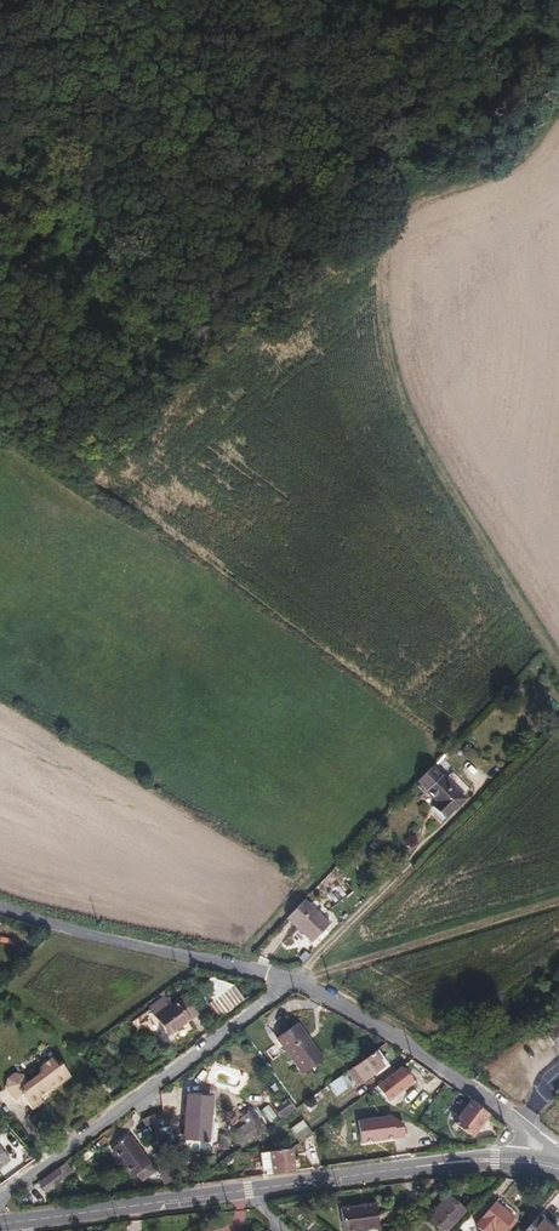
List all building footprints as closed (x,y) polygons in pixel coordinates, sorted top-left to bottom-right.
[(450,786),(435,771),(419,787),(430,798),(425,803),(429,807),(450,786)] [(437,815),(458,794),(450,786),(429,807),(437,815)] [(305,939),(323,920),(302,901),(292,911),(284,920),(305,939)] [(310,944),(328,924),(323,920),(305,939),(310,944)] [(194,1014),(181,996),(152,1016),(165,1034),(194,1014)] [(542,1027),(558,1050),(558,1015),(542,1027)] [(321,1058),(295,1023),(274,1038),(300,1073),(321,1058)] [(351,1065),(363,1056),(359,1051),(347,1060),(351,1065)] [(360,1079),(379,1066),(369,1052),(363,1056),(351,1065),(350,1065),(360,1079)] [(51,1090),(71,1077),(61,1064),(58,1067),(51,1058),(40,1066),(36,1072),(25,1080),(19,1074),(10,1072),(4,1078),(3,1087),(12,1099),(19,1094),(30,1108),(41,1101),(37,1095),(43,1091),(44,1093),(50,1088),(51,1090)] [(360,1079),(350,1065),(347,1067),(351,1072),(357,1081),(360,1079)] [(402,1065),(376,1083),(388,1100),(414,1081),(402,1065)] [(343,1077),(351,1072),(347,1067),(340,1073),(343,1077)] [(332,1095),(348,1083),(343,1077),(340,1073),(325,1085),(332,1095)] [(208,1118),(209,1097),(184,1095),(183,1117),(208,1118)] [(470,1136),(486,1114),(468,1101),(452,1124),(470,1136)] [(241,1145),(254,1136),(248,1128),(235,1137),(241,1145)] [(413,1145),(412,1135),(393,1138),(394,1148),(413,1145)] [(125,1136),(110,1149),(133,1176),(149,1162),(125,1136)] [(0,1148),(0,1165),(8,1158),(0,1148)] [(292,1170),(290,1148),(269,1152),(271,1169),(271,1173),(292,1170)] [(271,1169),(269,1152),(261,1153),(263,1168),(266,1168),(266,1170),(271,1169)] [(68,1170),(64,1164),(56,1170),(60,1176),(68,1170)] [(84,1174),(80,1167),(73,1173),(77,1179),(84,1174)] [(44,1190),(61,1177),(60,1176),(56,1170),(38,1183),(44,1190)] [(430,1217),(450,1197),(447,1194),(427,1214),(430,1217)] [(444,1230),(463,1210),(450,1197),(430,1217),(444,1230)] [(494,1200),(474,1223),(483,1230),(488,1230),(492,1226),(497,1230),(498,1230),(505,1223),(508,1226),(513,1221),(510,1219),(512,1216),(494,1200)] [(378,1226),(375,1201),(339,1205),(342,1230),(378,1226)] [(536,1215),(523,1230),(554,1230),(536,1215)]
